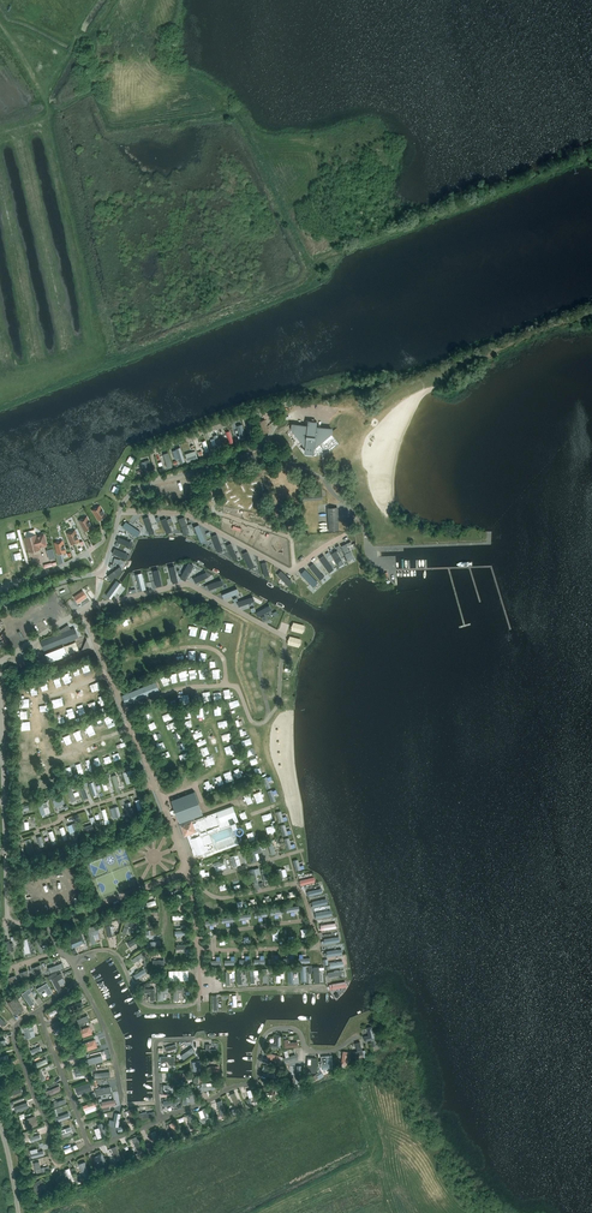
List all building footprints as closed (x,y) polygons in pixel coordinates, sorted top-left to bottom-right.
[(259,434),(269,432),(265,419),(256,422),(259,434)] [(331,433),(331,432),(332,429),(317,427),(317,421),(317,422),(309,421),(309,420),(308,426),(293,424),(293,425),(292,428),(306,445),(305,451),(306,451),(307,451),(306,453),(309,454),(310,451),(313,451),(313,452),(314,452),(314,446),(323,439),(324,440),(332,434),(331,433)] [(219,434),(214,435),(215,438),(212,439),(213,445),(218,444),(219,447),(222,447),(219,434)] [(168,469),(174,467),(170,452),(164,453),(168,469)] [(197,454),(186,458),(188,462),(199,458),(197,454)] [(147,471),(152,470),(149,459),(145,460),(146,466),(141,468),(142,472),(147,471)] [(303,491),(303,500),(323,499),(322,489),(303,491)] [(92,510),(96,517),(97,516),(100,520),(106,516),(104,513),(105,512),(103,510),(100,505),(92,510)] [(337,507),(327,507),(329,530),(339,530),(337,507)] [(84,527),(86,531),(93,527),(91,524),(90,521),(89,521),(87,516),(79,520),(83,527),(84,527)] [(67,533),(70,540),(71,540),(73,544),(80,541),(78,538),(79,538),(77,535),(75,530),(67,533)] [(37,536),(37,535),(25,538),(29,552),(40,548),(40,547),(47,545),(44,534),(37,536)] [(58,550),(59,554),(66,552),(65,549),(65,548),(65,545),(64,545),(63,540),(54,542),(56,550),(58,550)] [(14,553),(16,560),(23,558),(21,551),(14,553)] [(20,572),(26,571),(24,563),(18,565),(20,572)] [(83,590),(74,597),(78,603),(87,596),(83,590)] [(259,616),(274,610),(272,605),(257,611),(259,616)] [(191,624),(191,627),(193,628),(192,632),(198,633),(200,626),(191,624)] [(62,633),(41,641),(44,650),(45,653),(49,662),(68,655),(64,646),(57,649),(55,646),(78,637),(74,628),(71,629),(68,625),(60,630),(62,633)] [(213,630),(211,637),(218,638),(220,632),(213,630)] [(170,673),(172,680),(179,678),(177,671),(170,673)] [(167,674),(161,676),(163,685),(170,683),(167,674)] [(156,682),(122,695),(126,704),(126,705),(160,691),(156,682)] [(107,698),(98,700),(99,704),(104,702),(105,706),(109,705),(107,698)] [(166,721),(175,718),(173,711),(163,714),(166,721)] [(103,754),(107,763),(114,761),(111,751),(103,754)] [(127,771),(131,770),(130,766),(121,769),(127,784),(131,782),(127,771)] [(116,786),(121,785),(117,774),(112,776),(116,786)] [(88,796),(84,785),(80,787),(84,798),(88,796)] [(81,794),(79,791),(75,793),(72,786),(67,788),(73,801),(78,799),(76,796),(81,794)] [(194,791),(171,800),(180,823),(179,823),(191,819),(192,820),(192,821),(195,820),(194,817),(203,814),(194,792),(195,791),(194,791)] [(53,797),(56,806),(66,803),(63,794),(53,797)] [(143,811),(148,810),(145,797),(140,798),(143,811)] [(195,820),(192,821),(192,820),(180,824),(184,836),(190,834),(192,838),(190,838),(194,849),(192,850),(195,856),(205,852),(206,856),(239,844),(233,828),(237,826),(235,822),(238,821),(233,806),(195,820)] [(280,822),(285,821),(282,810),(277,811),(280,822)] [(72,838),(80,835),(76,822),(72,824),(74,831),(70,833),(72,838)] [(65,826),(60,827),(65,840),(69,839),(65,826)] [(42,833),(37,835),(40,847),(45,845),(42,833)] [(288,849),(297,847),(296,843),(292,844),(290,837),(285,838),(288,849)] [(31,838),(25,840),(31,855),(37,852),(31,838)] [(274,840),(269,842),(272,855),(277,853),(274,840)] [(231,856),(234,867),(242,865),(240,854),(231,856)] [(217,867),(226,864),(224,859),(215,862),(217,867)] [(306,868),(305,865),(301,865),(299,859),(294,860),(296,871),(306,868)] [(314,901),(315,907),(330,903),(328,897),(314,901)] [(297,905),(287,908),(288,913),(298,911),(297,905)] [(159,923),(153,923),(153,916),(148,916),(149,927),(159,927),(159,923)] [(134,928),(136,923),(126,920),(122,933),(126,934),(129,926),(134,928)] [(97,924),(86,927),(91,944),(96,942),(94,934),(99,932),(97,924)] [(71,948),(85,943),(82,934),(68,939),(71,948)] [(139,945),(143,942),(138,935),(127,943),(130,947),(137,942),(139,945)] [(28,939),(23,940),(27,953),(32,952),(28,939)] [(10,943),(9,941),(7,941),(4,941),(7,956),(9,956),(11,955),(11,951),(13,951),(14,950),(13,943),(11,943),(10,943)] [(145,955),(146,955),(143,951),(131,960),(134,963),(142,957),(145,961),(148,959),(145,955)] [(276,954),(276,958),(269,958),(269,963),(281,963),(281,954),(276,954)] [(295,963),(294,954),(291,954),(291,958),(284,958),(284,963),(295,963)] [(251,964),(250,955),(246,955),(247,959),(239,959),(239,964),(251,964)] [(266,963),(265,955),(261,955),(261,958),(254,959),(254,964),(266,963)] [(217,956),(218,960),(213,960),(213,965),(222,965),(222,956),(217,956)] [(236,956),(232,956),(232,959),(225,959),(225,965),(237,964),(236,956)] [(346,965),(345,959),(331,962),(332,968),(346,965)] [(50,972),(65,967),(64,963),(49,967),(50,972)] [(36,977),(44,974),(40,965),(32,968),(36,977)] [(276,967),(277,982),(282,982),(282,977),(285,977),(284,972),(281,972),(281,967),(276,967)] [(294,976),(297,976),(296,972),(293,972),(293,968),(289,968),(289,982),(294,982),(294,976)] [(251,983),(256,983),(256,975),(260,974),(259,969),(250,969),(251,983)] [(330,977),(346,975),(345,969),(329,972),(330,977)] [(23,982),(31,980),(28,970),(20,972),(23,982)] [(188,980),(188,970),(169,970),(169,981),(188,980)] [(58,980),(64,977),(61,973),(58,975),(57,975),(51,978),(58,991),(62,989),(58,980)] [(11,987),(19,985),(16,975),(8,977),(11,987)] [(48,995),(53,993),(47,983),(37,989),(39,993),(45,989),(48,995)] [(184,992),(184,986),(173,986),(173,1001),(179,1001),(179,992),(184,992)] [(163,993),(168,993),(168,987),(157,987),(157,1001),(163,1001),(163,993)] [(155,1000),(155,988),(144,988),(144,992),(149,992),(149,994),(150,994),(150,1000),(155,1000)] [(31,992),(29,989),(22,994),(31,1006),(35,1003),(28,994),(31,992)] [(20,1012),(24,1009),(16,997),(7,1002),(16,1014),(20,1012)] [(73,1009),(84,1005),(82,999),(71,1002),(73,1009)] [(49,1012),(52,1016),(59,1012),(57,1007),(49,1012)] [(89,1015),(81,1018),(82,1023),(91,1020),(89,1015)] [(55,1030),(66,1026),(64,1020),(53,1023),(55,1030)] [(33,1025),(25,1028),(28,1038),(37,1036),(33,1025)] [(80,1038),(93,1034),(90,1026),(77,1030),(80,1038)] [(364,1035),(366,1041),(376,1038),(373,1026),(363,1029),(365,1035),(364,1035)] [(281,1048),(281,1035),(275,1035),(275,1042),(270,1042),(269,1047),(281,1048)] [(85,1051),(98,1047),(95,1039),(82,1043),(85,1051)] [(298,1042),(289,1042),(289,1039),(284,1039),(284,1048),(298,1047),(298,1042)] [(210,1049),(210,1044),(206,1044),(206,1054),(216,1054),(216,1050),(210,1049)] [(183,1049),(187,1055),(196,1050),(193,1045),(189,1048),(188,1046),(183,1049)] [(289,1049),(286,1050),(289,1061),(300,1058),(298,1053),(291,1055),(289,1049)] [(348,1064),(351,1051),(345,1050),(343,1063),(348,1064)] [(280,1061),(281,1055),(269,1052),(268,1058),(280,1061)] [(102,1055),(88,1059),(89,1064),(104,1060),(102,1055)] [(321,1069),(332,1068),(332,1055),(325,1056),(326,1063),(321,1064),(321,1069)] [(36,1068),(49,1062),(47,1058),(34,1064),(36,1068)] [(308,1065),(307,1072),(316,1072),(316,1058),(311,1058),(308,1058),(308,1065)] [(76,1076),(87,1074),(86,1066),(75,1068),(76,1076)] [(183,1083),(187,1083),(187,1073),(173,1073),(173,1077),(183,1077),(183,1083)] [(92,1082),(76,1087),(79,1094),(94,1089),(92,1082)] [(215,1085),(206,1086),(206,1083),(201,1083),(201,1087),(201,1091),(215,1090),(215,1085)] [(274,1095),(277,1085),(271,1083),(268,1093),(274,1095)] [(164,1084),(164,1090),(170,1090),(170,1091),(171,1092),(174,1092),(174,1095),(179,1096),(179,1091),(178,1090),(178,1085),(164,1084)] [(52,1094),(63,1090),(61,1085),(50,1090),(52,1094)] [(96,1094),(112,1092),(111,1086),(95,1089),(96,1094)] [(255,1101),(260,1100),(257,1086),(252,1088),(255,1101)] [(218,1101),(223,1115),(228,1113),(223,1099),(218,1101)] [(86,1110),(99,1105),(97,1100),(84,1105),(86,1110)] [(29,1101),(15,1106),(17,1112),(31,1107),(29,1101)] [(142,1113),(138,1114),(140,1120),(156,1116),(155,1111),(147,1113),(146,1111),(142,1113)] [(71,1112),(58,1116),(59,1120),(72,1116),(71,1112)] [(119,1126),(122,1113),(117,1112),(114,1125),(119,1126)] [(27,1129),(38,1125),(35,1115),(23,1120),(27,1129)] [(170,1136),(179,1132),(174,1121),(169,1124),(172,1130),(168,1132),(170,1136)] [(105,1125),(92,1129),(94,1134),(106,1129),(105,1125)] [(71,1126),(60,1130),(63,1138),(73,1134),(71,1126)] [(156,1145),(162,1143),(157,1131),(152,1133),(156,1145)] [(134,1137),(139,1151),(143,1149),(138,1136),(134,1137)] [(78,1144),(64,1148),(66,1153),(79,1149),(78,1144)] [(100,1162),(97,1163),(99,1168),(107,1164),(102,1153),(97,1155),(100,1162)] [(48,1166),(41,1168),(39,1161),(34,1163),(36,1174),(50,1170),(48,1166)] [(84,1178),(90,1176),(85,1161),(79,1164),(84,1178)] [(72,1168),(64,1169),(66,1181),(74,1180),(72,1168)] [(39,1186),(44,1183),(42,1179),(31,1184),(37,1194),(41,1191),(39,1186)]
